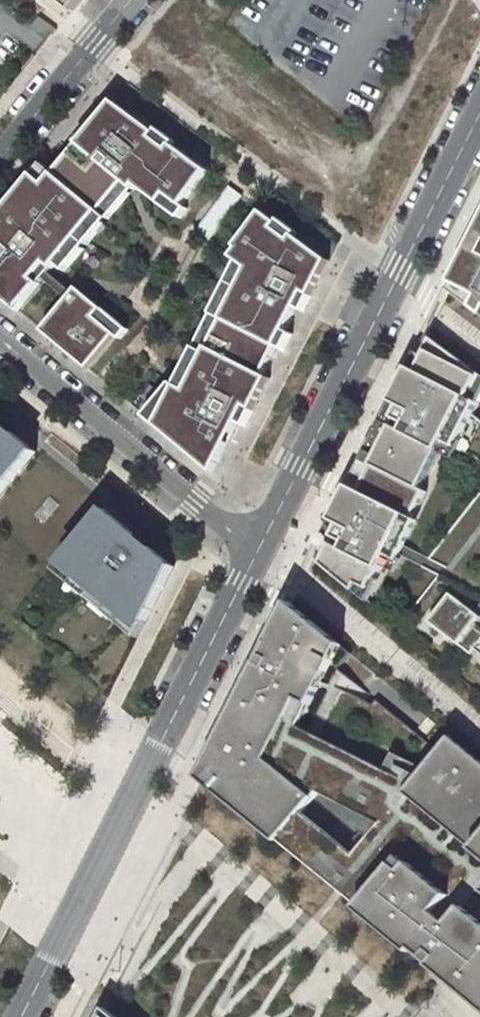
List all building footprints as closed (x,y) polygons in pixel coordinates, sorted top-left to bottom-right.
[(82,0),(58,0),(73,11),(82,0)] [(47,41),(57,29),(40,17),(31,27),(47,41)] [(19,312),(42,285),(36,279),(48,264),(54,270),(100,213),(110,220),(137,187),(162,205),(168,196),(182,207),(209,171),(173,144),(169,150),(155,138),(157,133),(114,101),(46,184),(34,175),(0,215),(0,222),(4,226),(0,231),(0,296),(19,312)] [(242,197),(229,187),(197,232),(209,242),(242,197)] [(178,387),(157,426),(214,474),(248,410),(253,412),(270,380),(264,377),(305,295),(311,298),(330,261),(263,213),(237,248),(239,250),(234,258),(248,270),(187,392),(178,387)] [(479,314),(479,229),(449,291),(479,314)] [(79,288),(43,332),(89,370),(118,335),(97,318),(104,310),(79,288)] [(426,335),(314,557),(364,599),(387,556),(398,561),(419,521),(413,518),(427,492),(421,489),(444,443),(456,448),(479,400),(479,375),(426,335)] [(0,390),(0,403),(29,428),(35,419),(0,390)] [(0,422),(0,493),(34,450),(0,422)] [(165,527),(120,490),(112,498),(159,536),(165,527)] [(175,565),(107,508),(57,569),(91,597),(95,592),(112,608),(109,612),(139,638),(175,565)] [(451,596),(429,624),(470,655),(474,650),(479,654),(479,618),(451,596)] [(343,646),(290,602),(202,776),(280,841),(314,799),(268,759),(300,698),(312,705),(343,646)] [(453,737),(408,790),(479,851),(479,760),(453,737)] [(472,915),(464,908),(450,926),(435,913),(449,896),(412,865),(405,873),(395,865),(360,908),(413,951),(415,949),(434,964),(431,967),(478,1005),(479,1007),(479,903),(472,915)]
